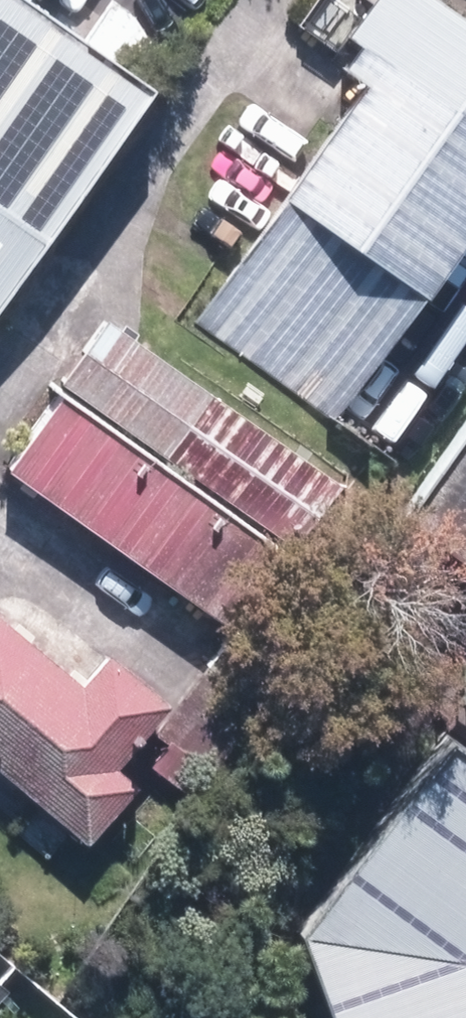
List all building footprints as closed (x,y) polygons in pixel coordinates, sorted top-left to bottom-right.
[(108,32),(63,0),(0,0),(0,182),(108,32)] [(271,184),(190,322),(318,414),(395,285),(465,186),(465,38),(412,0),(348,0),(328,28),(340,37),(321,63),(345,80),(271,184)] [(46,377),(273,542),(317,482),(89,317),(46,377)] [(465,571),(465,387),(379,510),(465,571)] [(203,616),(254,543),(32,391),(0,438),(0,479),(203,616)] [(154,738),(212,778),(290,665),(233,626),(154,738)] [(77,694),(0,633),(0,780),(85,848),(131,793),(106,773),(157,710),(100,663),(77,694)] [(408,725),(348,819),(278,927),(310,1017),(465,1017),(465,768),(408,725)]
